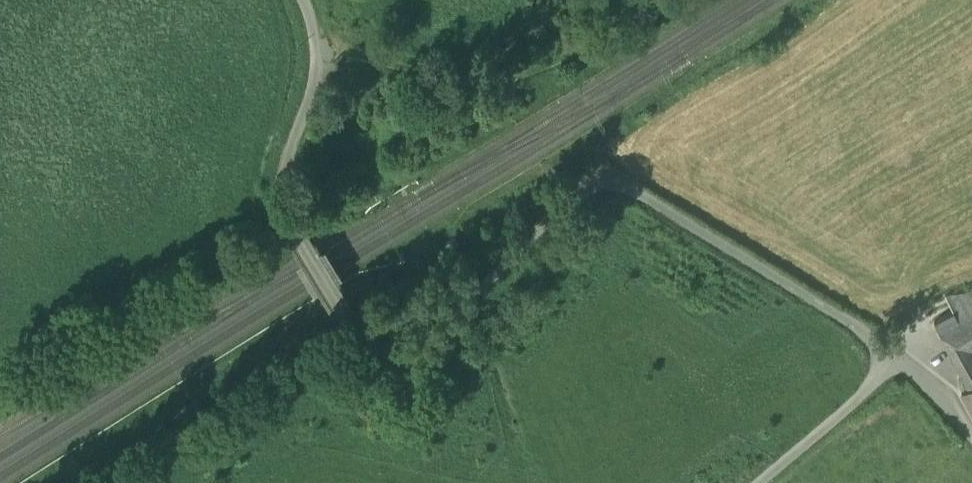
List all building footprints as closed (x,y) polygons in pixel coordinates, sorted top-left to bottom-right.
[(945,297),(953,312),(934,323),(953,358),(968,350),(967,347),(971,344),(971,292),(968,294),(945,297)] [(968,350),(953,358),(968,386),(971,383),(971,357),(968,350)] [(968,386),(963,388),(961,389),(962,392),(963,392),(971,409),(971,383),(968,386)]
